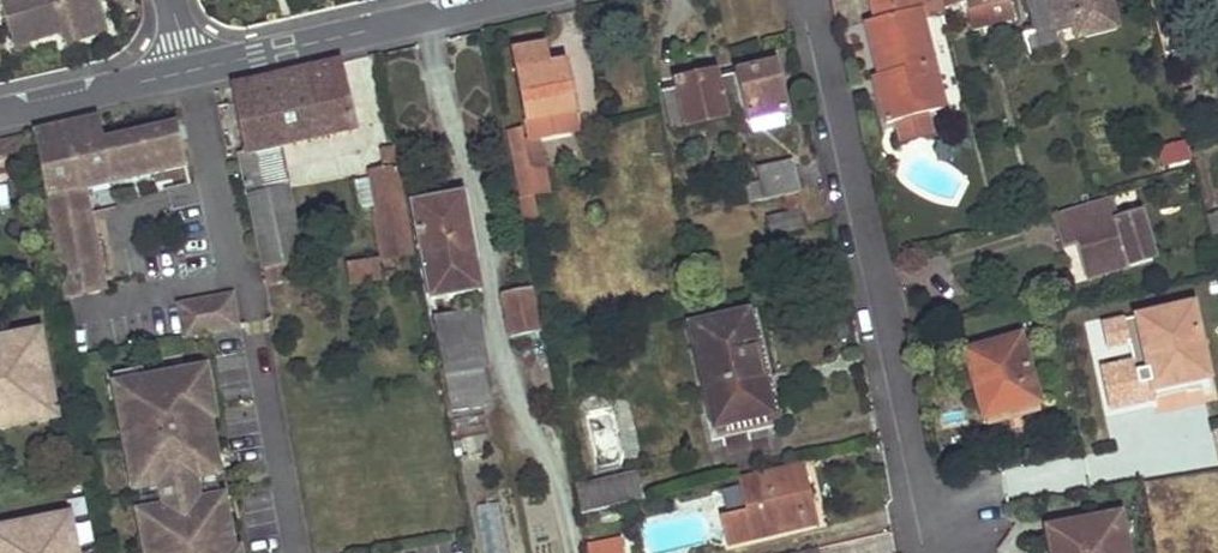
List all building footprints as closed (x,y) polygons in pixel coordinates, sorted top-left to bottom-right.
[(10,49),(58,35),(62,46),(103,33),(93,0),(0,0),(0,12),(10,49)] [(878,20),(868,23),(874,48),(881,47),(888,73),(891,88),(877,91),(886,125),(897,121),(903,144),(933,136),(927,113),(946,109),(923,19),(942,14),(938,0),(873,0),(878,20)] [(943,6),(964,1),(971,29),(1013,18),(1008,0),(942,0),(943,6)] [(1024,2),(1030,25),(1023,25),(1025,37),(1054,30),(1046,0),(1033,0),(1024,2)] [(1054,30),(1055,33),(1074,28),(1072,19),(1105,11),(1103,0),(1046,0),(1054,30)] [(1105,11),(1072,19),(1074,28),(1078,39),(1118,29),(1111,0),(1103,0),(1105,11)] [(1054,30),(1025,37),(1030,56),(1059,49),(1055,33),(1054,30)] [(1188,40),(1170,45),(1174,61),(1192,56),(1188,40)] [(541,45),(510,51),(524,121),(573,111),(562,62),(545,65),(541,45)] [(353,129),(338,62),(229,86),(244,152),(235,154),(240,176),(261,172),(256,151),(353,129)] [(787,113),(776,65),(735,74),(744,114),(746,122),(750,121),(783,114),(787,113)] [(679,87),(662,91),(671,129),(744,114),(735,74),(717,78),(715,72),(678,80),(679,87)] [(888,73),(874,77),(877,91),(891,88),(888,73)] [(1199,115),(1194,92),(1182,96),(1187,117),(1199,115)] [(185,166),(170,100),(34,132),(36,144),(65,298),(104,291),(83,189),(185,166)] [(573,111),(524,121),(528,139),(538,137),(576,128),(573,111)] [(750,121),(753,133),(785,126),(783,114),(750,121)] [(549,192),(538,137),(528,139),(524,140),(521,128),(507,131),(520,198),(531,195),(549,192)] [(34,132),(26,134),(28,145),(36,144),(34,132)] [(26,134),(14,137),(18,152),(29,149),(28,145),(26,134)] [(1188,143),(1161,146),(1164,168),(1191,165),(1188,143)] [(398,168),(394,148),(383,149),(386,170),(368,173),(375,209),(372,210),(381,265),(389,264),(388,257),(409,253),(395,169),(398,168)] [(792,161),(756,169),(760,182),(764,200),(784,195),(789,210),(767,216),(771,236),(802,230),(793,194),(799,193),(792,161)] [(276,190),(273,169),(261,172),(240,176),(244,197),(247,196),(276,190)] [(760,182),(747,184),(751,202),(764,200),(760,182)] [(302,259),(286,187),(276,190),(247,196),(263,267),(302,259)] [(468,237),(461,194),(411,203),(428,299),(472,292),(462,238),(468,237)] [(536,219),(531,195),(520,198),(518,198),(523,222),(536,219)] [(1088,279),(1156,260),(1143,214),(1118,221),(1112,198),(1054,214),(1065,249),(1078,245),(1088,279)] [(1019,215),(1022,224),(1040,219),(1038,209),(1019,215)] [(1206,217),(1212,244),(1217,243),(1217,214),(1206,217)] [(302,259),(263,267),(267,281),(305,272),(302,259)] [(375,260),(345,264),(349,282),(379,278),(375,260)] [(530,288),(502,291),(510,337),(538,333),(530,288)] [(227,298),(221,299),(227,328),(232,327),(227,298)] [(227,328),(221,299),(180,306),(185,335),(227,328)] [(1193,304),(1137,317),(1154,389),(1209,376),(1193,304)] [(471,310),(432,317),(442,373),(481,367),(471,310)] [(756,310),(690,325),(717,439),(784,424),(756,310)] [(53,405),(39,332),(0,340),(0,415),(53,405)] [(1020,335),(965,350),(984,417),(1040,402),(1020,335)] [(215,416),(206,367),(162,375),(163,381),(201,374),(209,418),(215,416)] [(488,402),(481,367),(442,373),(449,410),(488,402)] [(162,375),(115,384),(147,552),(235,552),(234,549),(240,548),(230,494),(227,495),(205,499),(201,475),(222,471),(225,470),(215,416),(209,418),(201,374),(163,381),(162,375)] [(1209,376),(1154,389),(1156,399),(1212,386),(1209,376)] [(0,415),(0,427),(55,417),(53,405),(0,415)] [(804,461),(792,464),(806,525),(817,523),(804,461)] [(792,464),(738,476),(746,512),(723,517),(730,544),(806,525),(792,464)] [(227,495),(222,471),(201,475),(205,499),(227,495)] [(644,498),(637,474),(589,485),(588,479),(581,480),(583,486),(575,487),(582,513),(644,498)] [(69,516),(60,517),(67,552),(76,551),(69,516)] [(1047,529),(1051,552),(1126,552),(1118,516),(1047,529)] [(0,529),(0,552),(77,552),(76,551),(67,552),(60,517),(0,529)]
